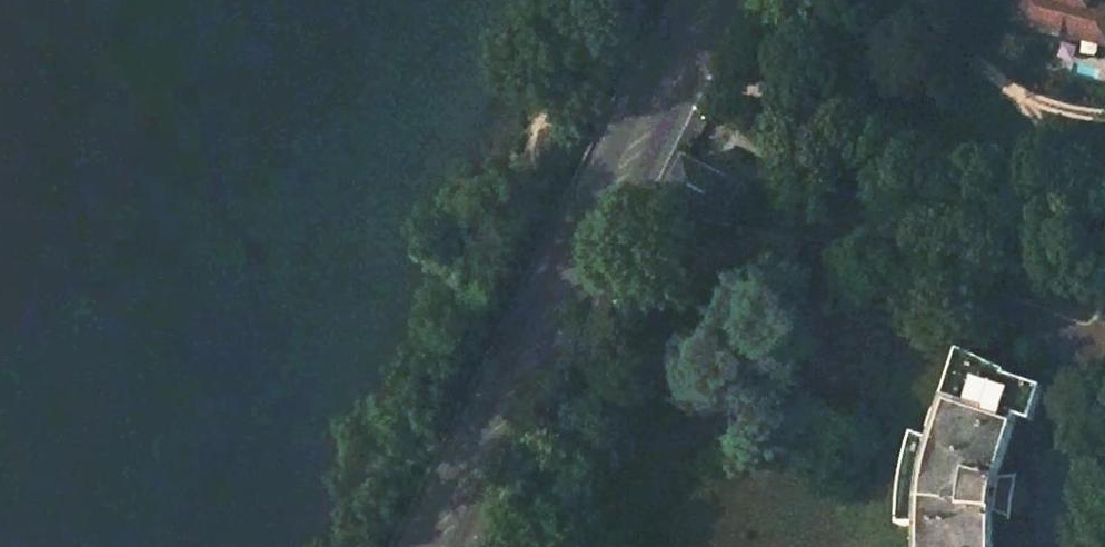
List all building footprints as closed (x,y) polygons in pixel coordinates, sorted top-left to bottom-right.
[(1017,19),(1046,27),(1046,31),(1078,39),(1079,36),(1104,43),(1104,9),(1089,4),(1090,0),(1022,0),(1017,19)] [(667,200),(722,226),(740,189),(686,162),(667,200)] [(747,230),(741,267),(781,274),(780,280),(816,285),(823,243),(747,230)] [(980,512),(994,517),(1000,482),(984,480),(1002,419),(1015,423),(1024,388),(970,371),(963,389),(949,384),(941,403),(937,401),(920,447),(904,441),(895,468),(899,470),(894,501),(890,501),(891,529),(904,528),(906,546),(977,546),(980,512)]
